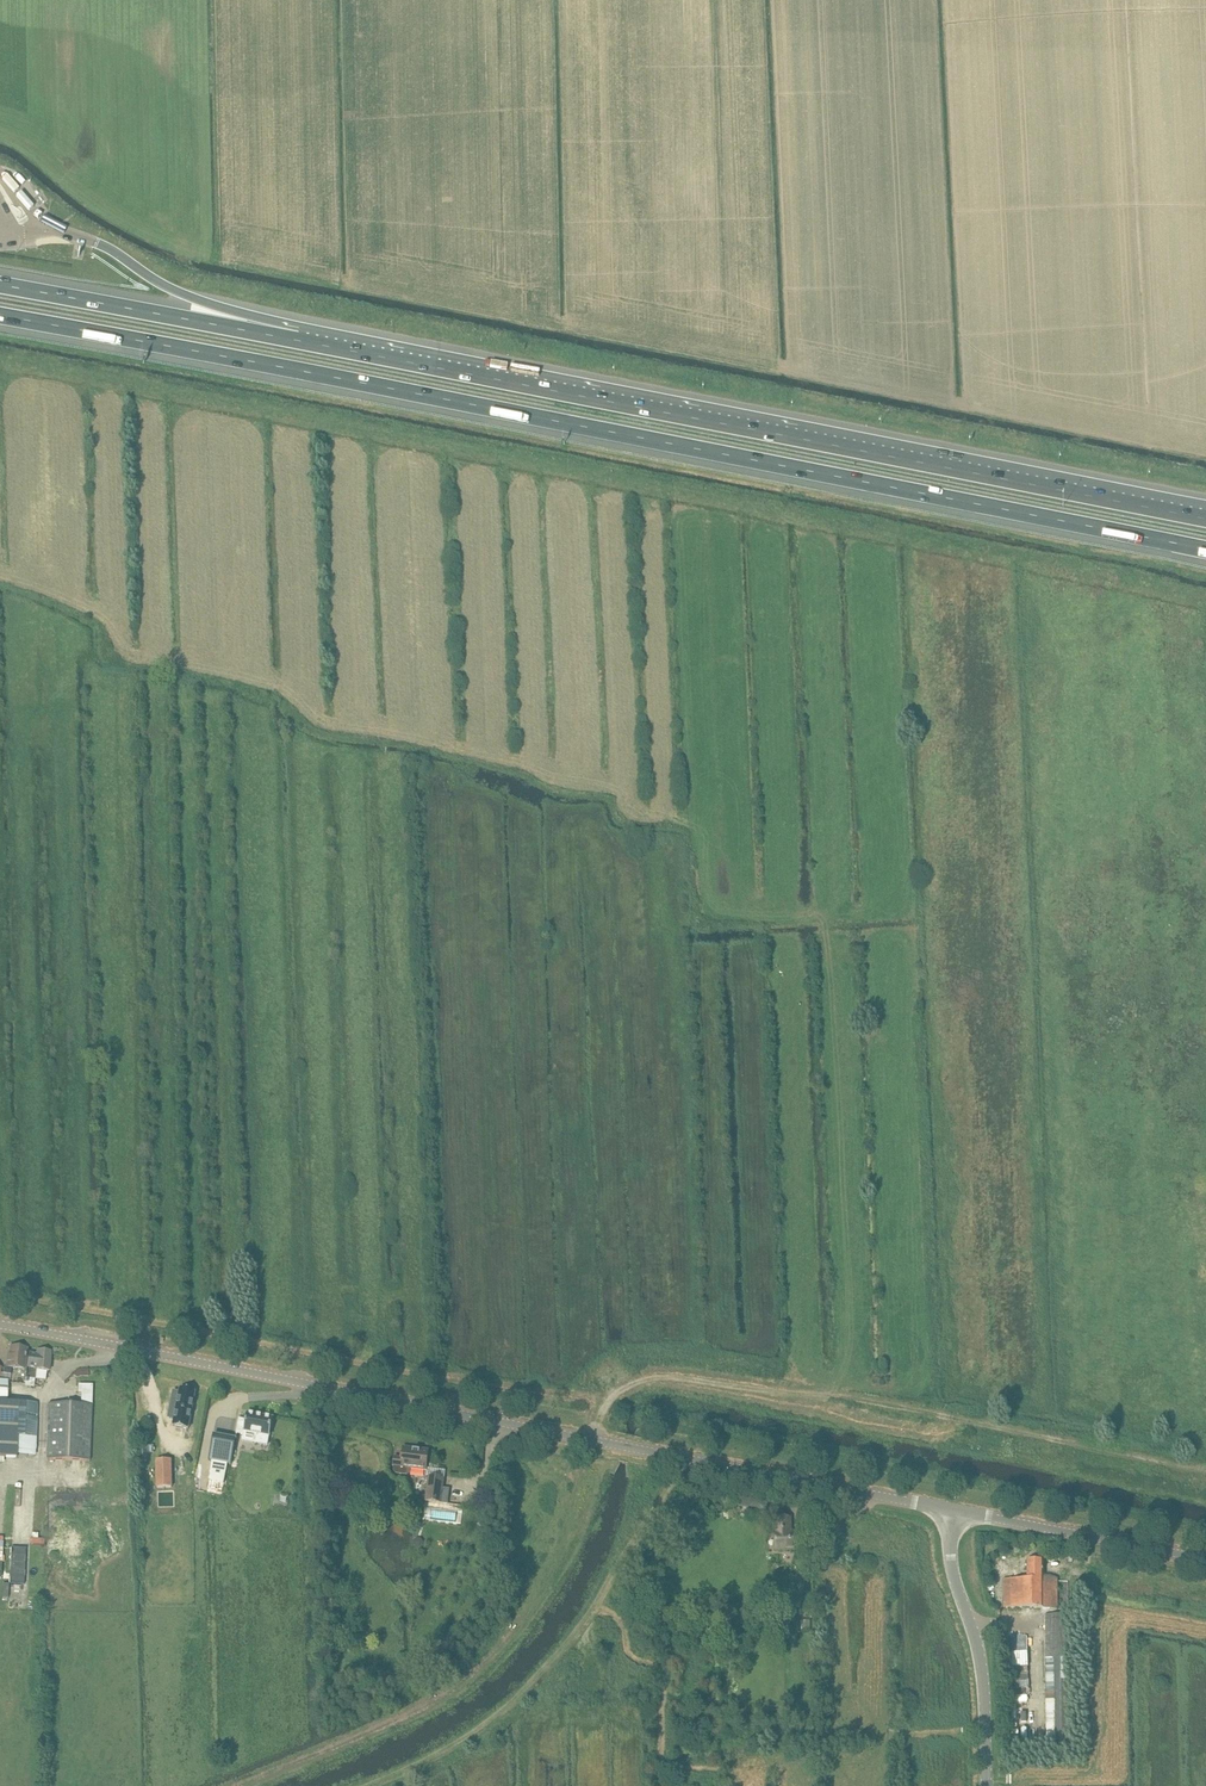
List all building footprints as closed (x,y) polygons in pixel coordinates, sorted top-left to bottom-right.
[(8,1354),(6,1366),(6,1367),(4,1366),(3,1374),(11,1375),(11,1368),(24,1369),(27,1349),(10,1347),(9,1354),(8,1354)] [(26,1378),(25,1385),(34,1386),(35,1379),(36,1370),(49,1371),(49,1363),(51,1351),(38,1350),(37,1354),(29,1353),(28,1357),(26,1375),(26,1378)] [(36,1377),(35,1397),(43,1397),(43,1402),(55,1403),(55,1398),(64,1398),(64,1378),(54,1377),(46,1376),(46,1377),(36,1377)] [(16,1459),(17,1437),(36,1438),(37,1404),(8,1404),(9,1381),(0,1380),(0,1459),(16,1459)] [(48,1415),(47,1459),(90,1461),(91,1405),(92,1405),(92,1397),(93,1385),(78,1384),(78,1393),(81,1393),(81,1404),(48,1403),(48,1415)] [(173,1425),(189,1428),(196,1391),(180,1388),(179,1392),(173,1391),(168,1418),(174,1419),(173,1425)] [(239,1419),(237,1433),(244,1434),(245,1430),(257,1433),(256,1436),(257,1436),(256,1442),(267,1444),(269,1435),(270,1435),(273,1418),(247,1413),(246,1420),(239,1419)] [(213,1435),(209,1460),(213,1460),(210,1477),(224,1480),(227,1463),(232,1464),(236,1439),(213,1435)] [(394,1457),(393,1466),(394,1466),(394,1470),(396,1473),(407,1475),(410,1472),(411,1468),(426,1470),(428,1450),(404,1447),(402,1458),(394,1457)] [(171,1461),(158,1461),(158,1482),(172,1482),(171,1461)] [(427,1478),(424,1503),(442,1505),(448,1505),(450,1490),(444,1489),(445,1480),(427,1478)] [(775,1531),(775,1535),(775,1550),(800,1549),(800,1531),(794,1531),(794,1532),(791,1532),(791,1517),(775,1518),(775,1531)] [(1043,1560),(1027,1560),(1027,1579),(1004,1579),(1003,1607),(1057,1608),(1057,1577),(1043,1577),(1043,1560)] [(994,1570),(984,1572),(986,1583),(992,1582),(995,1577),(994,1570)] [(1072,1614),(1057,1614),(1045,1614),(1046,1752),(1072,1752),(1072,1614)] [(1012,1630),(1002,1631),(1002,1638),(1005,1638),(1005,1652),(1027,1652),(1027,1637),(1013,1637),(1012,1630)] [(1028,1667),(1007,1668),(1010,1716),(1023,1715),(1022,1695),(1029,1695),(1028,1667)]
